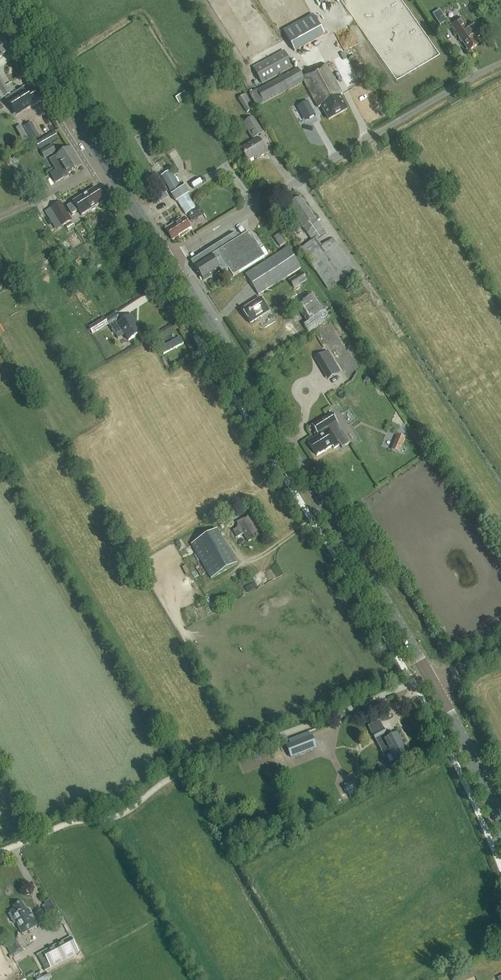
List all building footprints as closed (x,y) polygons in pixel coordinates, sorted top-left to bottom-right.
[(447,21),(440,10),(432,15),(439,26),(447,21)] [(312,15),(283,31),(295,52),(324,35),(312,15)] [(469,50),(478,44),(474,39),(481,34),(473,23),(469,26),(462,16),(448,26),(455,35),(458,33),(469,50)] [(9,52),(1,38),(0,39),(0,58),(9,52)] [(263,85),(293,67),(283,51),(253,69),(263,85)] [(329,119),(347,109),(340,97),(343,95),(325,64),(303,77),(298,68),(249,97),(256,108),(287,91),(301,83),(300,82),(303,81),(318,107),(321,106),(329,119)] [(0,76),(0,98),(1,100),(11,94),(6,86),(0,76)] [(34,89),(26,94),(23,89),(9,98),(19,112),(26,108),(27,109),(41,100),(34,89)] [(189,92),(179,96),(182,101),(191,98),(189,92)] [(254,108),(245,94),(238,99),(247,113),(254,108)] [(309,120),(315,116),(307,102),(301,106),(309,120)] [(260,158),(267,153),(256,137),(262,133),(252,118),(243,124),(254,142),(240,151),(247,162),(258,155),(260,158)] [(40,137),(32,123),(24,127),(32,141),(40,137)] [(56,152),(52,145),(47,148),(51,155),(56,152)] [(60,154),(56,157),(62,167),(51,173),(57,183),(69,176),(68,175),(81,166),(70,148),(63,152),(62,152),(60,153),(60,154)] [(171,169),(161,175),(185,215),(188,213),(192,220),(199,216),(195,209),(196,208),(171,169)] [(169,197),(157,179),(149,185),(160,202),(169,197)] [(206,179),(197,184),(199,189),(208,184),(206,179)] [(82,215),(104,201),(96,188),(73,202),(74,203),(67,207),(72,215),(79,210),(82,215)] [(317,240),(326,233),(300,199),(288,208),(311,241),(300,249),(328,290),(355,272),(333,239),(322,246),(317,240)] [(72,220),(61,202),(45,211),(56,230),(72,220)] [(173,222),(174,223),(165,228),(172,239),(177,236),(178,238),(191,230),(183,218),(180,219),(179,218),(173,222)] [(193,264),(195,266),(194,267),(203,281),(219,271),(222,274),(228,270),(232,278),(264,258),(249,233),(223,249),(219,243),(192,260),(193,264)] [(285,243),(280,234),(274,238),(280,247),(285,243)] [(257,294),(299,267),(287,248),(244,274),(257,294)] [(307,281),(302,272),(289,280),(293,288),(307,281)] [(328,309),(325,311),(315,295),(309,297),(306,292),(293,301),(306,322),(303,325),(308,333),(321,325),(324,326),(332,316),(328,309)] [(260,298),(241,310),(250,323),(268,312),(260,298)] [(115,335),(122,331),(128,341),(140,333),(134,323),(136,322),(132,315),(121,322),(115,313),(105,320),(104,318),(95,323),(100,331),(109,325),(115,335)] [(315,359),(321,370),(334,362),(328,351),(315,359)] [(333,447),(340,442),(330,428),(338,423),(331,412),(311,425),(318,435),(308,442),(316,454),(331,444),(333,447)] [(396,443),(402,445),(405,438),(399,435),(396,443)] [(244,534),(249,541),(260,535),(255,526),(257,525),(251,515),(237,523),(238,524),(237,529),(233,531),(237,538),(244,534)] [(211,578),(236,564),(217,529),(191,544),(211,578)] [(391,754),(394,761),(407,754),(397,734),(393,736),(391,732),(386,734),(383,729),(372,734),(381,751),(381,752),(382,753),(384,757),(391,754)] [(316,749),(311,736),(286,746),(291,758),(316,749)] [(357,779),(344,786),(349,796),(362,789),(357,779)] [(22,934),(37,926),(29,910),(26,911),(21,902),(14,906),(16,909),(10,912),(22,934)] [(56,913),(49,902),(42,906),(48,915),(50,914),(51,915),(56,913)] [(70,937),(42,952),(37,955),(45,969),(46,971),(51,968),(79,953),(78,951),(70,937)] [(10,945),(15,955),(24,951),(19,941),(10,945)]
